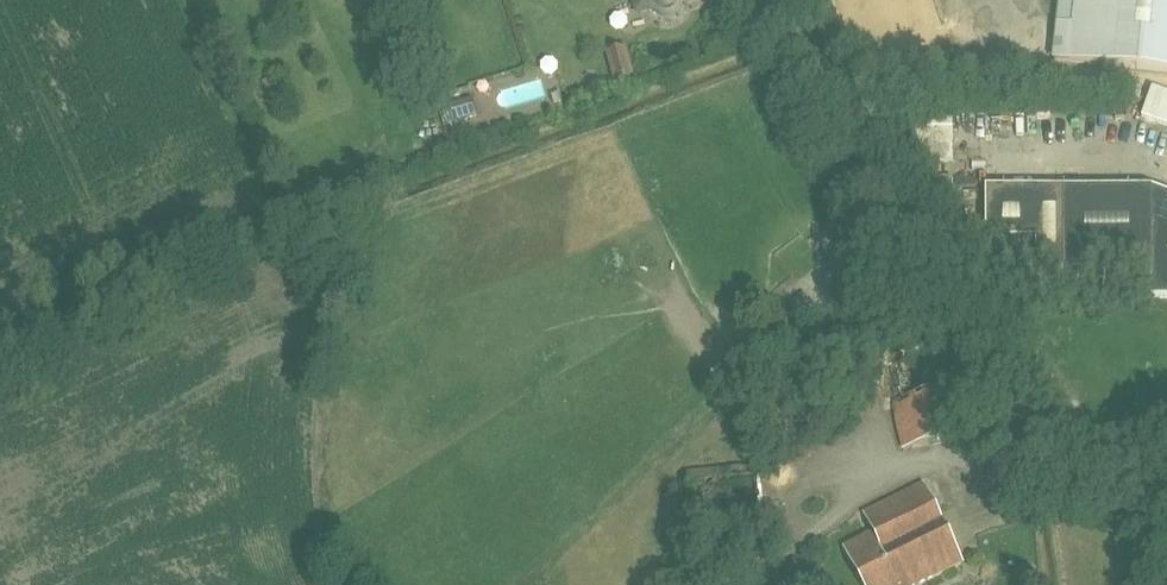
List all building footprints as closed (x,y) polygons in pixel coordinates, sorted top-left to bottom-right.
[(655,7),(656,9),(657,11),(659,13),(661,14),(664,15),(666,15),(668,15),(670,15),(672,14),(674,13),(676,10),(677,8),(678,6),(679,5),(679,3),(679,0),(637,0),(640,11),(655,7)] [(1055,60),(1166,72),(1166,0),(1061,0),(1055,60)] [(1152,87),(1142,116),(1166,126),(1166,93),(1152,87)] [(1152,186),(1064,187),(987,187),(986,238),(1036,238),(1037,271),(1152,271),(1152,298),(1166,298),(1166,192),(1152,186)] [(974,435),(956,341),(884,355),(902,449),(974,435)] [(925,485),(865,515),(873,531),(846,546),(865,584),(919,584),(964,562),(925,485)]
